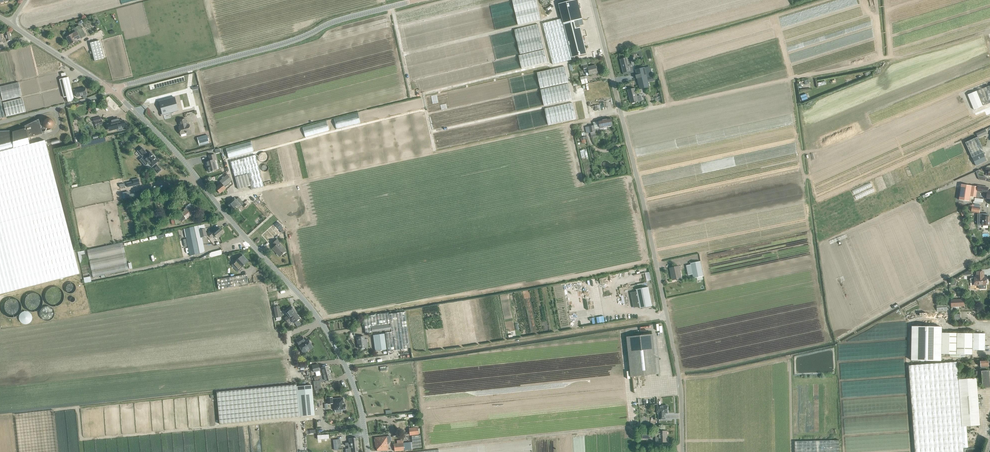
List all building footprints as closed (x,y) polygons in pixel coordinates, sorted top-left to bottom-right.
[(564,23),(572,57),(587,54),(578,20),(582,19),(577,0),(574,0),(559,4),(562,18),(564,23)] [(495,29),(518,25),(513,1),(491,5),(495,29)] [(572,57),(564,23),(563,23),(561,19),(543,23),(553,64),(572,60),(571,57),(572,57)] [(66,37),(70,45),(71,44),(71,45),(73,44),(73,43),(77,41),(80,39),(86,36),(80,25),(74,28),(76,32),(73,34),(66,37)] [(519,54),(520,54),(515,30),(491,34),(496,61),(494,61),(496,74),(522,69),(519,54)] [(3,42),(6,41),(11,40),(9,32),(4,33),(1,34),(0,34),(0,43),(3,42)] [(94,61),(104,58),(99,41),(90,43),(94,61)] [(623,73),(624,72),(625,75),(630,73),(629,71),(631,71),(629,65),(632,64),(630,57),(627,57),(620,59),(623,73)] [(597,74),(597,73),(598,72),(596,66),(597,66),(596,66),(596,65),(588,67),(588,65),(583,66),(585,71),(586,71),(587,75),(593,74),(594,75),(597,74)] [(637,79),(647,77),(645,67),(635,70),(637,79)] [(68,102),(74,100),(68,77),(62,78),(66,97),(68,102)] [(640,89),(646,88),(649,87),(648,82),(647,78),(647,77),(637,79),(640,89)] [(482,84),(488,117),(516,112),(510,78),(482,84)] [(989,103),(989,88),(989,86),(968,95),(974,110),(989,103)] [(77,97),(86,95),(85,88),(75,90),(77,97)] [(631,103),(638,101),(635,88),(628,90),(629,97),(630,97),(631,99),(630,99),(631,103)] [(162,115),(178,111),(174,97),(159,101),(162,115)] [(94,122),(95,126),(103,124),(102,120),(101,120),(100,117),(93,119),(94,122)] [(54,118),(46,118),(46,128),(54,128),(54,118)] [(122,128),(125,127),(124,120),(117,122),(116,118),(110,120),(112,127),(115,126),(116,129),(118,129),(118,130),(119,131),(120,131),(121,131),(122,130),(123,129),(122,128)] [(603,120),(602,120),(599,121),(601,129),(607,127),(607,126),(612,125),(611,118),(603,120),(603,119),(603,120)] [(39,119),(24,126),(25,129),(21,130),(17,132),(16,130),(0,131),(0,145),(28,138),(42,134),(39,119)] [(185,119),(178,121),(180,127),(178,128),(180,135),(186,134),(186,136),(191,135),(191,132),(189,125),(187,125),(185,119)] [(327,121),(303,127),(305,136),(329,131),(327,121)] [(977,133),(979,137),(988,133),(986,129),(977,133)] [(276,134),(251,141),(254,150),(279,144),(276,134)] [(199,144),(208,141),(207,135),(197,138),(199,144)] [(972,158),(983,152),(984,152),(977,137),(965,143),(972,158)] [(79,273),(45,140),(29,144),(28,138),(0,145),(0,294),(79,273)] [(251,142),(226,148),(229,157),(238,155),(242,154),(241,149),(245,148),(246,153),(253,151),(251,142)] [(143,157),(148,163),(145,165),(148,170),(151,167),(152,166),(153,167),(152,168),(157,174),(161,170),(156,164),(156,165),(155,164),(158,161),(150,151),(146,154),(145,153),(146,153),(141,147),(137,151),(142,156),(143,155),(144,156),(143,157)] [(987,161),(983,152),(972,158),(976,166),(987,161)] [(208,172),(217,170),(215,159),(216,159),(215,154),(209,155),(210,160),(206,162),(208,172)] [(256,155),(229,162),(238,191),(263,187),(264,185),(256,155)] [(224,187),(232,181),(227,175),(219,182),(221,183),(215,188),(220,194),(225,189),(224,187)] [(133,182),(127,183),(128,187),(140,184),(139,179),(134,179),(135,181),(133,182)] [(977,187),(961,184),(959,200),(969,201),(970,196),(976,197),(977,191),(977,186),(977,187)] [(977,191),(987,193),(986,199),(989,199),(989,191),(988,190),(988,187),(981,186),(977,186),(977,191)] [(161,206),(171,204),(170,197),(160,199),(161,206)] [(243,204),(238,198),(236,200),(234,198),(228,204),(227,204),(228,204),(233,211),(234,211),(236,209),(236,210),(243,204)] [(971,212),(971,211),(972,207),(972,206),(979,208),(980,202),(984,203),(984,200),(975,198),(974,204),(972,204),(972,205),(969,206),(969,207),(968,211),(971,212)] [(184,209),(185,211),(181,213),(185,218),(186,219),(190,216),(191,217),(192,216),(191,215),(197,211),(192,205),(187,209),(186,207),(184,209)] [(979,226),(989,226),(989,216),(988,216),(988,214),(977,214),(977,217),(979,217),(979,226)] [(204,224),(184,229),(190,255),(204,253),(201,237),(199,230),(205,229),(205,228),(204,224)] [(208,233),(207,234),(206,234),(205,229),(199,230),(201,237),(207,236),(209,235),(212,238),(215,236),(217,239),(223,234),(219,228),(213,233),(211,231),(208,233)] [(272,249),(279,256),(282,253),(283,254),(286,251),(279,243),(279,242),(277,239),(272,244),(274,247),(272,249)] [(92,278),(127,270),(121,242),(86,250),(92,278)] [(231,265),(237,271),(248,262),(241,256),(231,265)] [(703,276),(700,261),(690,263),(691,265),(686,266),(688,275),(693,274),(693,278),(697,278),(697,280),(703,279),(702,276),(703,276)] [(681,278),(679,266),(670,268),(671,268),(672,275),(673,280),(681,278)] [(982,277),(982,276),(982,275),(984,275),(983,271),(976,271),(976,278),(974,278),(970,278),(970,282),(974,282),(974,285),(981,285),(981,286),(981,287),(981,288),(982,288),(983,289),(984,288),(985,288),(985,287),(986,286),(985,285),(986,285),(986,283),(987,283),(987,279),(986,279),(986,277),(982,277)] [(217,279),(219,289),(248,284),(247,274),(217,279)] [(640,309),(652,306),(648,287),(636,289),(637,291),(640,306),(640,309)] [(640,306),(637,291),(631,293),(634,308),(640,306)] [(568,306),(569,312),(586,309),(583,293),(580,294),(580,296),(581,300),(576,301),(577,304),(568,306)] [(295,310),(292,307),(288,310),(288,311),(286,313),(288,315),(284,318),(286,321),(296,314),(294,311),(295,310)] [(389,312),(363,317),(365,333),(385,330),(385,333),(388,351),(404,348),(410,348),(405,312),(389,314),(389,312)] [(300,318),(296,314),(286,321),(288,323),(292,320),(294,323),(294,322),(297,327),(300,325),(297,320),(300,318)] [(941,361),(941,357),(941,327),(912,326),(911,360),(941,361)] [(985,334),(942,333),(941,354),(972,354),(972,350),(985,350),(985,334)] [(375,352),(387,350),(385,334),(373,336),(375,352)] [(631,377),(657,374),(652,334),(627,337),(631,377)] [(305,342),(305,341),(302,336),(296,340),(298,344),(303,353),(307,350),(307,349),(312,346),(311,345),(311,344),(310,341),(309,341),(308,340),(305,342)] [(357,338),(358,349),(367,347),(366,339),(364,339),(364,337),(357,338)] [(989,360),(981,360),(981,367),(980,368),(980,371),(976,371),(976,374),(981,374),(982,388),(989,387),(989,381),(989,370),(986,370),(986,366),(989,366),(989,360)] [(957,362),(909,365),(915,451),(963,451),(963,448),(968,447),(966,427),(980,426),(980,420),(979,420),(976,378),(958,379),(957,362)] [(318,376),(320,376),(330,373),(328,366),(319,368),(318,364),(312,366),(313,372),(314,372),(313,370),(316,369),(317,371),(320,371),(321,375),(318,376)] [(321,380),(324,379),(325,381),(332,379),(330,373),(320,376),(318,376),(319,380),(313,381),(314,390),(321,388),(320,382),(321,382),(321,380)] [(296,386),(296,385),(291,385),(216,392),(219,424),(300,416),(314,415),(312,385),(296,386)] [(345,409),(345,404),(344,404),(344,401),(343,401),(343,398),(332,399),(332,397),(327,398),(328,404),(334,403),(334,410),(345,409)] [(667,406),(657,406),(657,413),(659,413),(659,419),(666,419),(666,413),(668,413),(667,406)] [(16,414),(20,451),(56,451),(51,410),(16,414)] [(667,431),(656,431),(642,431),(642,438),(650,438),(650,435),(656,435),(656,436),(656,442),(656,443),(657,444),(658,445),(659,445),(660,445),(661,444),(662,443),(662,442),(667,442),(667,431)] [(420,435),(411,436),(413,448),(422,447),(420,435)] [(375,447),(376,447),(377,447),(380,446),(379,442),(382,442),(385,442),(385,444),(387,443),(387,436),(374,438),(375,447)] [(350,442),(345,443),(345,446),(348,445),(348,446),(357,445),(358,445),(357,438),(349,439),(350,442)] [(404,450),(410,450),(409,442),(403,443),(403,440),(397,441),(397,444),(394,444),(395,451),(404,450)] [(839,440),(795,441),(795,451),(839,451),(839,440)] [(377,447),(376,447),(377,451),(388,450),(387,443),(385,444),(385,442),(382,442),(379,442),(380,446),(377,447)]
